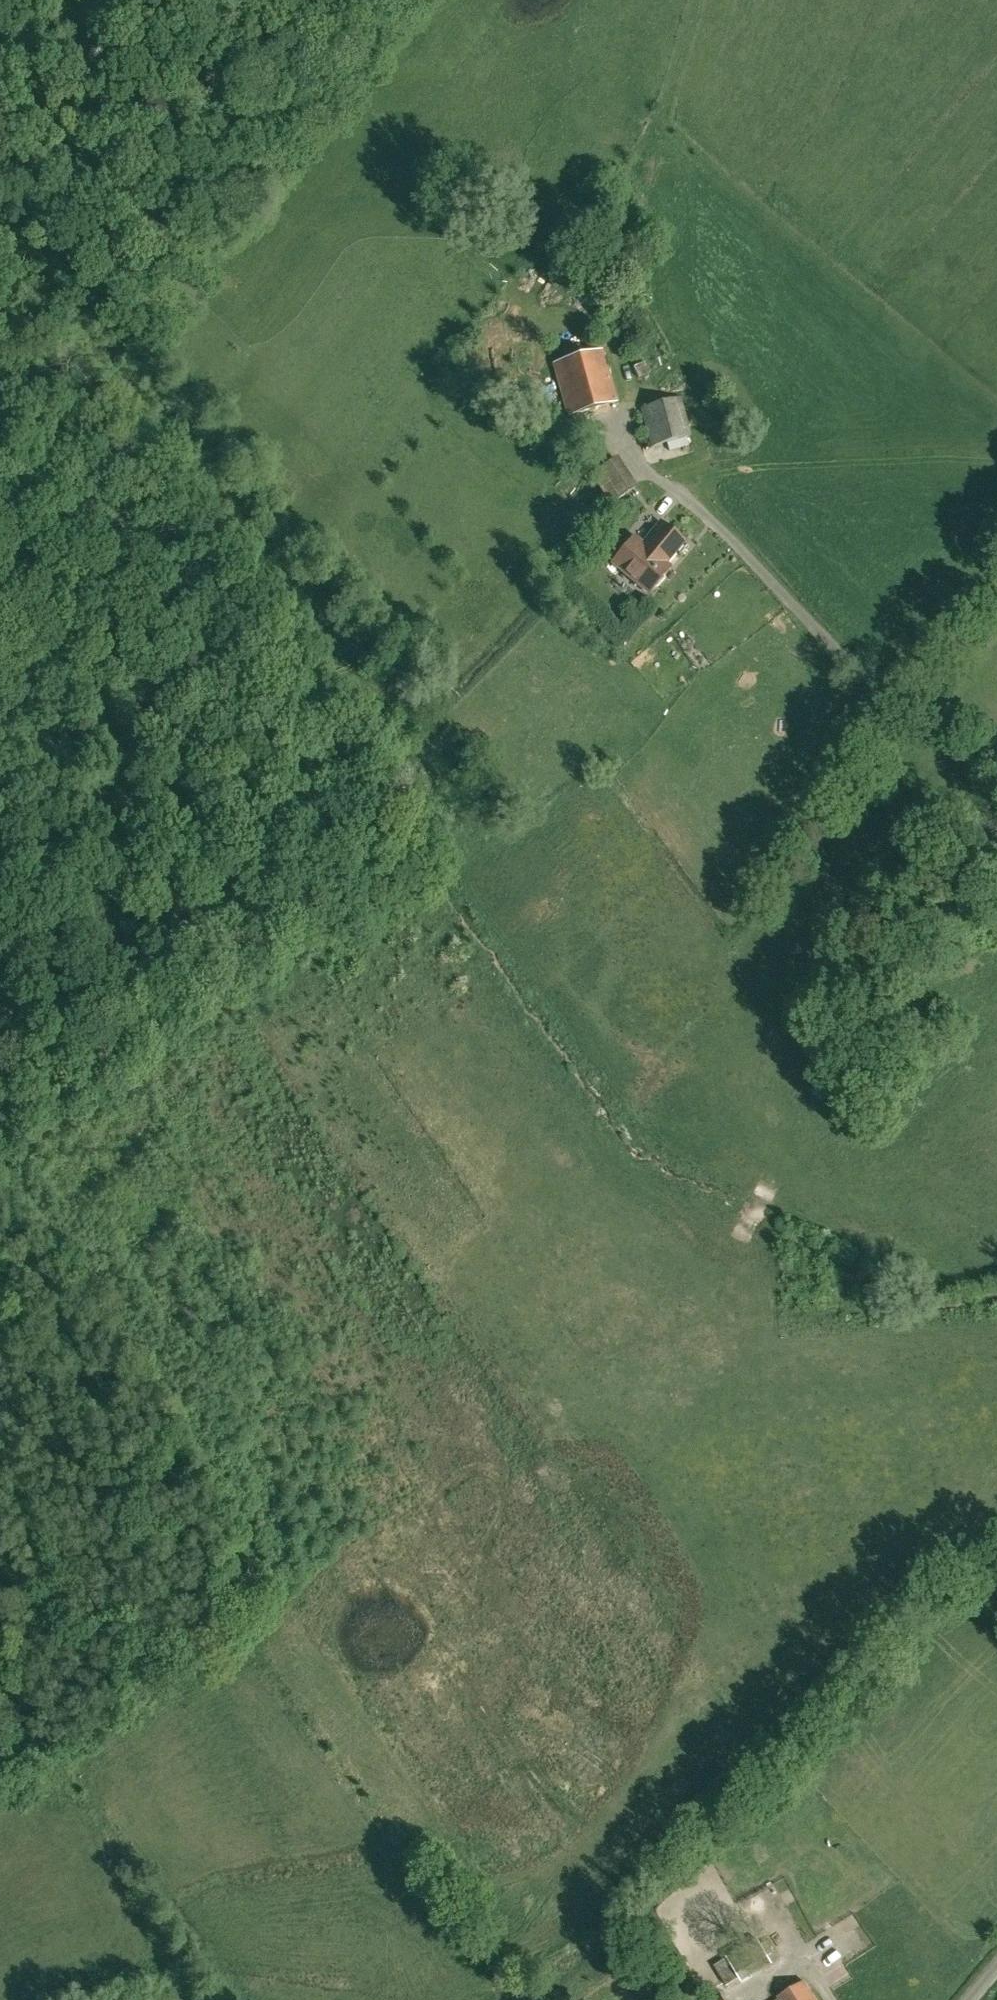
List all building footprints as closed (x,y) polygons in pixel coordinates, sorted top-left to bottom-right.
[(616,402),(602,349),(554,363),(568,415),(616,402)] [(633,366),(638,378),(649,373),(644,361),(633,366)] [(690,435),(680,398),(641,408),(651,446),(690,435)] [(590,474),(610,504),(638,486),(618,456),(590,474)] [(633,537),(613,562),(649,592),(670,568),(665,563),(683,541),(661,522),(642,545),(633,537)] [(726,1957),(727,1958),(714,1966),(726,1985),(739,1978),(742,1982),(772,1964),(757,1939),(726,1957)] [(779,1999),(815,1999),(804,1982),(778,1999),(779,1999)] [(706,1999),(724,1999),(719,1992),(706,1999)]
